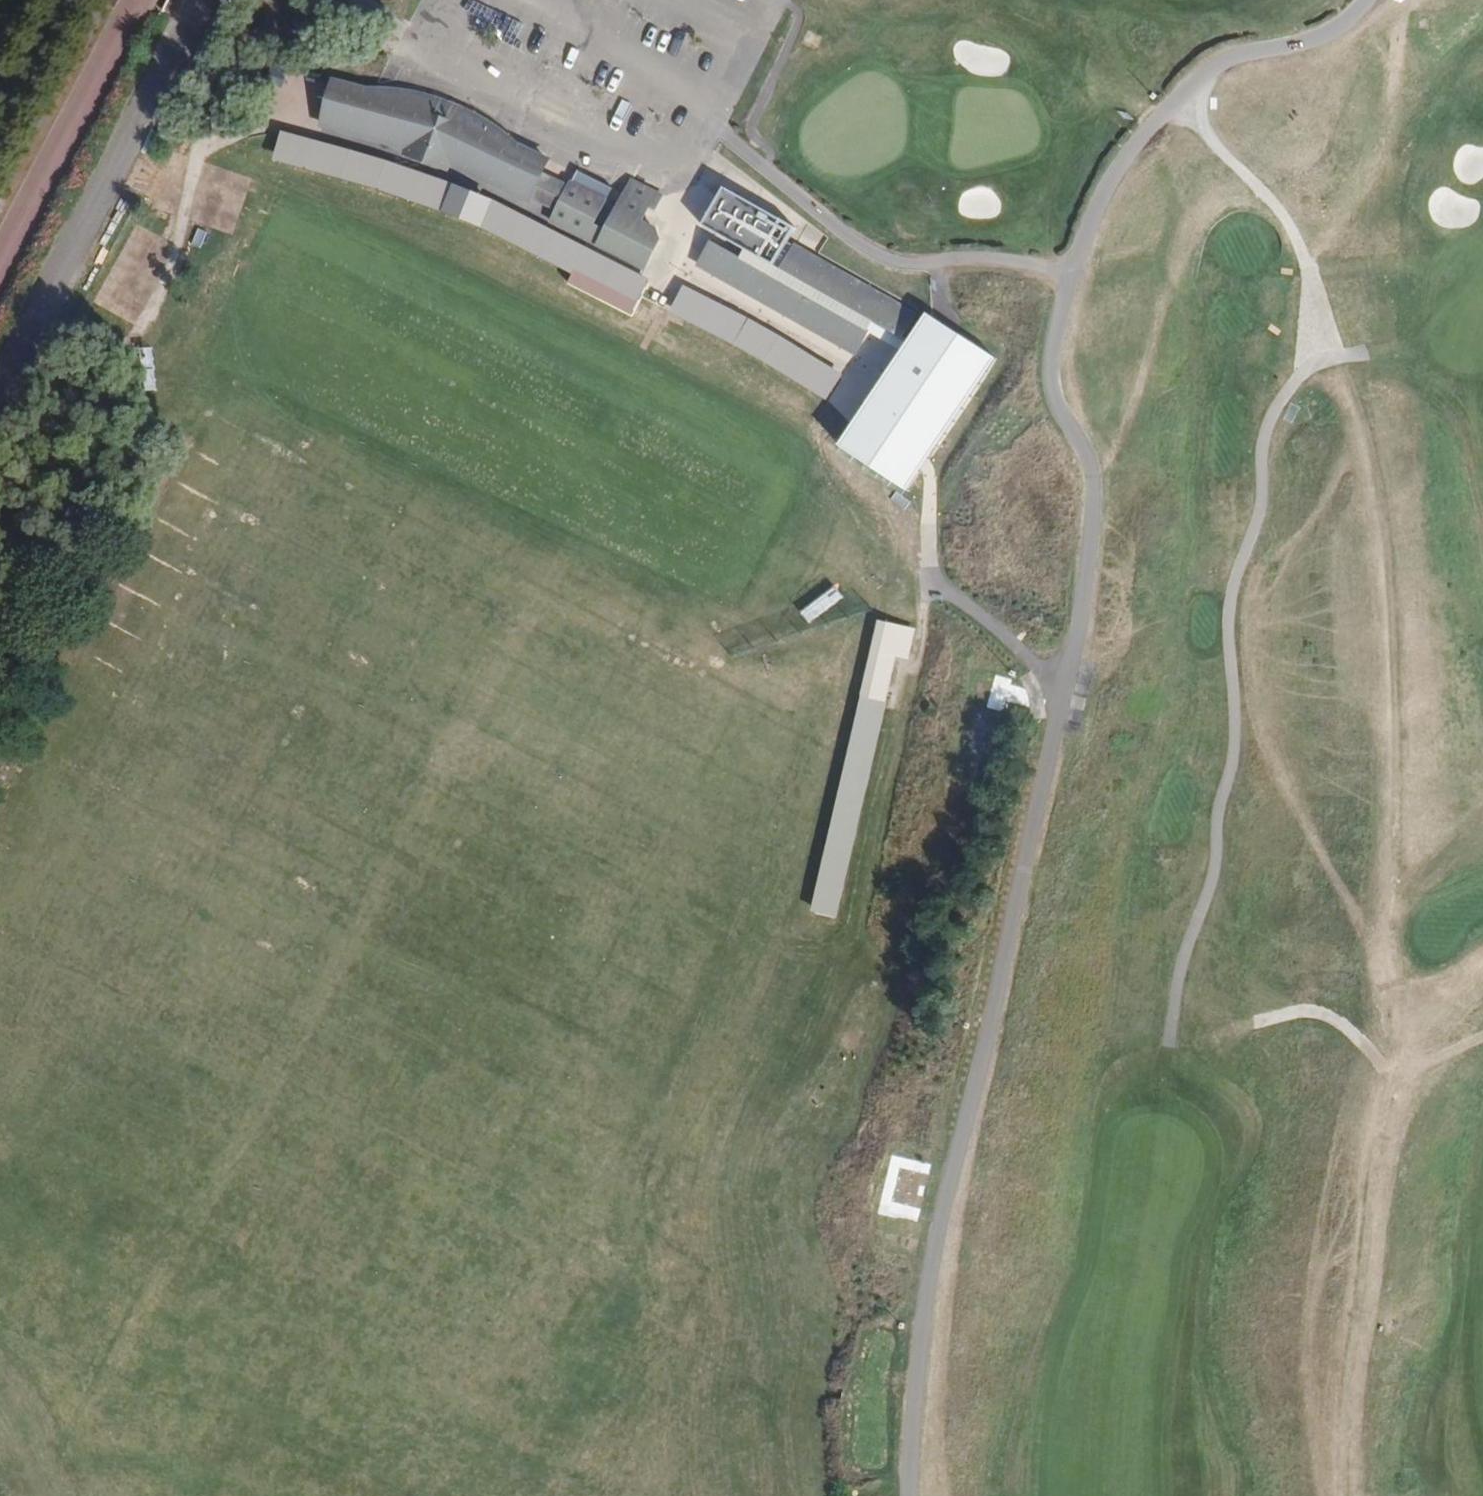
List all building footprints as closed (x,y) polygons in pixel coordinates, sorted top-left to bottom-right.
[(323,77),(319,123),(409,138),(407,145),(447,157),(449,152),(528,197),(533,192),(543,174),(550,161),(507,144),(508,139),(487,132),(487,128),(396,94),(395,97),(372,87),(371,94),(323,77)] [(484,201),(285,140),(280,159),(480,219),(611,285),(616,276),(672,306),(833,386),(843,370),(681,290),(663,280),(682,243),(663,232),(643,269),(625,260),(620,269),(484,201)] [(580,165),(570,185),(551,225),(589,244),(592,236),(602,242),(599,248),(625,260),(643,269),(663,232),(641,222),(646,208),(655,212),(662,196),(632,182),(616,217),(605,210),(618,182),(580,165)] [(570,185),(543,174),(533,192),(560,206),(570,185)] [(782,223),(724,192),(703,230),(746,254),(742,262),(713,246),(701,269),(857,354),(870,332),(863,328),(867,320),(904,340),(916,317),(788,247),(773,239),(782,223)] [(796,231),(782,223),(773,239),(788,247),(796,231)] [(997,359),(929,313),(841,444),(909,490),(997,359)] [(916,633),(882,626),(877,653),(898,657),(911,660),(916,633)] [(898,657),(877,653),(832,892),(851,896),(898,657)]
